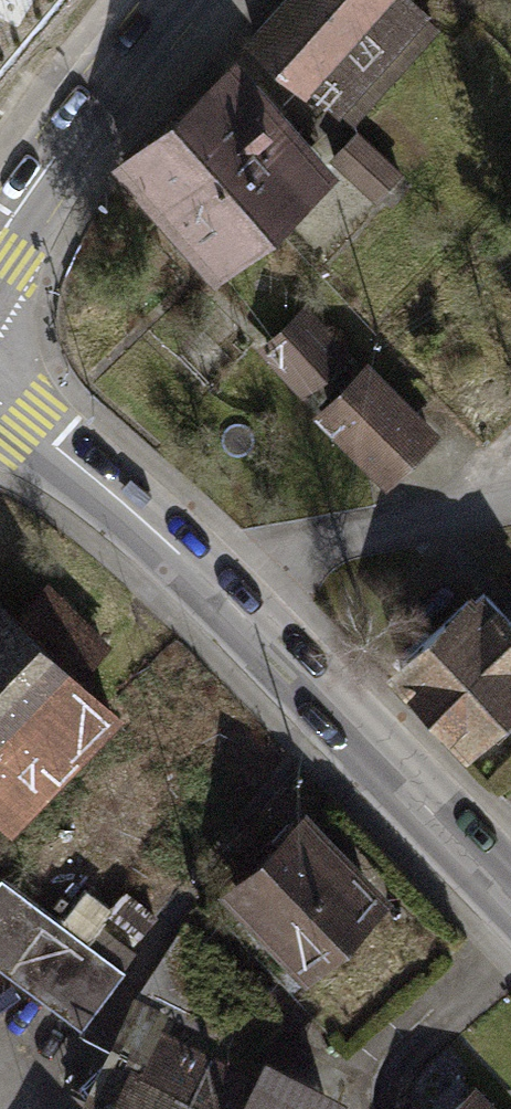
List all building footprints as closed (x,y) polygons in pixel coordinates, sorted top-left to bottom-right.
[(411,0),(285,0),(255,33),(334,103),(419,7),(411,0)] [(227,72),(178,114),(270,219),(318,177),(275,127),(283,119),(249,81),(241,87),(227,72)] [(220,262),(270,219),(178,114),(128,157),(144,175),(132,185),(159,217),(171,206),(220,262)] [(333,157),(372,196),(396,172),(356,133),(333,157)] [(339,353),(302,313),(267,346),(303,385),(339,353)] [(389,474),(430,434),(372,376),(332,415),(389,474)] [(470,737),(510,696),(510,620),(484,591),(472,603),(467,599),(399,664),(470,737)] [(13,817),(112,715),(76,681),(84,673),(76,665),(99,641),(48,592),(17,625),(0,608),(0,805),(13,817)] [(371,897),(304,826),(241,886),(308,957),(371,897)] [(81,1025),(124,967),(1,874),(0,876),(0,964),(81,1025)] [(109,909),(138,935),(155,916),(125,890),(109,909)] [(134,950),(97,922),(87,936),(123,964),(134,950)] [(228,1060),(222,1069),(170,1043),(151,1081),(133,1072),(115,1108),(323,1108),(228,1060)] [(475,1090),(455,1108),(492,1108),(475,1090)]
